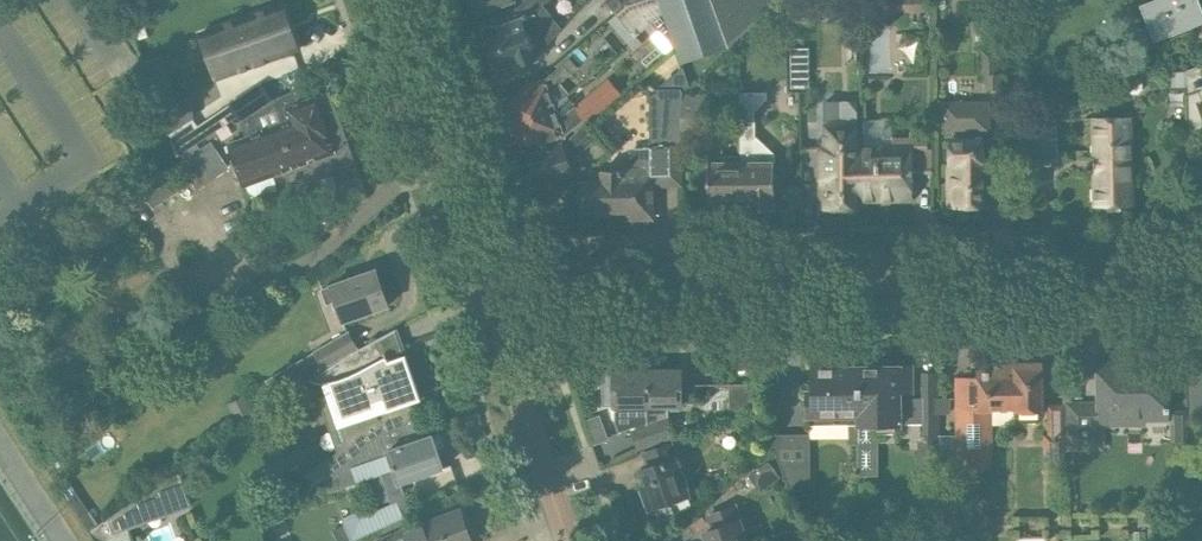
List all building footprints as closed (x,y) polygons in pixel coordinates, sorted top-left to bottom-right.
[(477,13),(513,0),(473,0),(477,13)] [(518,8),(524,15),(523,15),(524,17),(483,31),(498,71),(535,58),(534,57),(561,29),(551,17),(542,6),(548,0),(529,0),(518,8)] [(627,4),(627,5),(617,13),(638,36),(662,15),(657,0),(641,0),(627,4)] [(662,15),(669,34),(674,49),(676,48),(681,63),(681,64),(701,57),(712,53),(727,47),(729,51),(730,50),(729,49),(712,0),(657,0),(662,15)] [(729,49),(787,0),(712,0),(729,49)] [(893,11),(893,0),(867,0),(867,11),(893,11)] [(1199,0),(1154,0),(1140,5),(1154,41),(1201,23),(1201,8),(1199,0)] [(298,49),(283,4),(200,34),(216,79),(298,49)] [(803,47),(790,47),(791,68),(803,67),(803,47)] [(997,49),(980,49),(980,76),(985,76),(985,89),(998,90),(998,65),(997,49)] [(553,111),(556,108),(555,107),(568,96),(571,94),(561,83),(571,73),(563,64),(544,80),(521,88),(523,94),(507,99),(511,110),(507,111),(512,124),(553,111)] [(1188,69),(1188,95),(1200,91),(1201,98),(1201,64),(1188,69)] [(689,87),(683,69),(650,95),(650,147),(646,147),(646,170),(602,170),(602,181),(583,181),(583,189),(578,193),(578,200),(583,203),(583,211),(631,210),(631,217),(652,217),(652,184),(681,184),(681,136),(683,136),(683,94),(680,94),(689,87)] [(259,132),(264,146),(325,125),(328,134),(342,129),(329,92),(301,102),(298,96),(308,93),(302,75),(288,85),(293,91),(272,100),(271,99),(241,120),(240,115),(237,116),(240,121),(246,137),(259,132)] [(553,111),(512,124),(513,127),(515,135),(519,133),(523,144),(538,138),(541,144),(563,136),(565,137),(584,120),(586,122),(599,112),(621,93),(608,78),(576,106),(568,96),(555,107),(556,108),(553,111)] [(193,118),(169,133),(171,146),(174,158),(175,157),(237,116),(240,115),(241,120),(271,99),(261,83),(198,126),(193,118)] [(758,212),(760,212),(766,212),(769,209),(775,209),(775,185),(775,162),(774,152),(756,136),(756,110),(768,98),(768,92),(747,93),(740,93),(740,143),(740,157),(741,202),(748,202),(748,209),(754,209),(758,212)] [(708,94),(683,94),(683,136),(709,136),(708,94)] [(990,133),(990,99),(941,100),(941,134),(955,134),(983,133),(990,133)] [(1059,160),(1057,109),(1046,109),(1021,130),(1022,161),(1059,160)] [(1130,141),(1129,120),(1116,120),(1098,120),(1099,141),(1095,141),(1096,155),(1094,155),(1095,172),(1096,172),(1096,182),(1096,205),(1131,205),(1131,181),(1130,141)] [(860,149),(862,148),(862,139),(855,140),(855,121),(825,122),(826,148),(821,148),(821,208),(854,208),(854,207),(857,208),(857,200),(856,181),(859,181),(859,174),(856,174),(855,155),(860,155),(860,149)] [(267,162),(282,156),(286,169),(285,170),(290,184),(354,161),(342,129),(328,134),(325,125),(264,146),(264,147),(262,148),(267,162)] [(549,148),(527,155),(532,171),(530,174),(532,180),(536,181),(537,185),(560,177),(572,173),(568,162),(596,139),(585,126),(563,144),(562,143),(549,148)] [(267,162),(262,148),(264,147),(264,146),(259,132),(246,137),(227,143),(232,158),(231,158),(233,164),(233,165),(235,164),(238,174),(242,185),(285,170),(286,169),(282,156),(267,162)] [(955,134),(955,139),(949,139),(950,207),(983,206),(983,133),(955,134)] [(856,181),(857,200),(912,200),(911,138),(892,139),(892,148),(862,148),(860,149),(860,155),(855,155),(856,174),(859,174),(859,181),(856,181)] [(229,167),(211,140),(180,160),(180,161),(179,162),(197,189),(229,167)] [(741,202),(740,157),(720,157),(720,143),(708,143),(708,203),(741,202)] [(388,305),(376,270),(321,289),(325,303),(335,300),(342,322),(388,305)] [(281,398),(306,381),(325,368),(359,348),(349,330),(313,351),(316,357),(292,373),(295,378),(277,392),(281,398)] [(413,376),(412,373),(405,355),(389,361),(378,340),(381,338),(380,337),(359,348),(325,368),(306,381),(308,382),(313,384),(319,385),(323,385),(326,385),(331,384),(345,425),(342,426),(349,446),(307,475),(312,484),(325,476),(349,459),(364,449),(394,429),(395,429),(395,428),(414,421),(416,421),(416,419),(409,421),(404,405),(421,399),(417,388),(419,387),(417,383),(415,375),(413,376)] [(813,391),(808,391),(808,415),(834,415),(834,424),(849,424),(849,443),(859,443),(860,443),(860,424),(859,367),(840,367),(839,354),(813,354),(813,391)] [(1189,354),(1190,414),(1201,414),(1201,354),(1189,354)] [(859,367),(860,424),(860,443),(859,443),(860,475),(879,475),(878,433),(900,433),(900,424),(900,422),(926,422),(937,422),(937,398),(900,399),(900,391),(912,390),(911,366),(890,366),(890,359),(859,359),(859,367)] [(1126,372),(1125,362),(1099,362),(1100,401),(1068,402),(1069,452),(1105,451),(1105,425),(1117,425),(1117,413),(1144,412),(1144,420),(1168,420),(1168,372),(1126,372)] [(958,434),(941,434),(941,455),(958,454),(960,465),(968,472),(978,472),(986,465),(988,454),(988,436),(988,410),(1015,409),(1015,411),(1019,411),(1021,418),(1038,418),(1039,411),(1042,411),(1042,407),(1044,407),(1044,389),(1042,389),(1042,387),(1042,363),(1016,364),(1016,370),(978,371),(978,377),(957,378),(958,401),(958,434)] [(646,426),(664,420),(665,406),(680,406),(680,404),(695,403),(695,384),(681,384),(680,369),(646,370),(646,426)] [(646,370),(614,370),(615,406),(618,406),(618,409),(615,409),(616,422),(619,432),(636,426),(637,428),(631,430),(638,449),(676,436),(669,418),(664,420),(646,426),(646,370)] [(757,409),(756,383),(729,383),(730,417),(757,409)] [(245,397),(228,405),(236,420),(252,411),(245,397)] [(1049,435),(1044,435),(1045,474),(1066,473),(1064,404),(1048,404),(1049,435)] [(600,414),(586,419),(591,432),(605,427),(600,414)] [(433,435),(425,437),(418,420),(416,421),(414,421),(395,429),(394,429),(364,449),(349,459),(355,476),(380,467),(392,504),(398,501),(403,514),(412,511),(402,482),(444,467),(433,435)] [(1184,427),(1172,427),(1172,447),(1184,446),(1184,427)] [(811,489),(810,433),(769,433),(789,490),(811,489)] [(688,495),(670,443),(645,452),(650,466),(641,469),(645,482),(642,483),(652,514),(657,512),(660,519),(675,514),(671,501),(686,496),(688,495)] [(781,476),(768,461),(749,476),(761,492),(781,476)] [(181,471),(89,531),(96,540),(130,540),(132,540),(129,528),(192,506),(181,471)] [(69,480),(60,486),(68,498),(78,492),(69,480)] [(357,511),(342,518),(345,524),(352,540),(404,516),(403,514),(398,501),(392,504),(360,518),(357,511)] [(735,506),(709,515),(714,529),(705,532),(709,540),(747,540),(735,506)] [(460,509),(378,539),(379,540),(471,540),(460,509)] [(790,522),(787,527),(789,534),(795,537),(800,535),(803,530),(803,525),(797,521),(790,522)] [(334,529),(339,540),(350,540),(352,540),(345,524),(334,529)] [(804,533),(794,540),(814,540),(804,533)]
